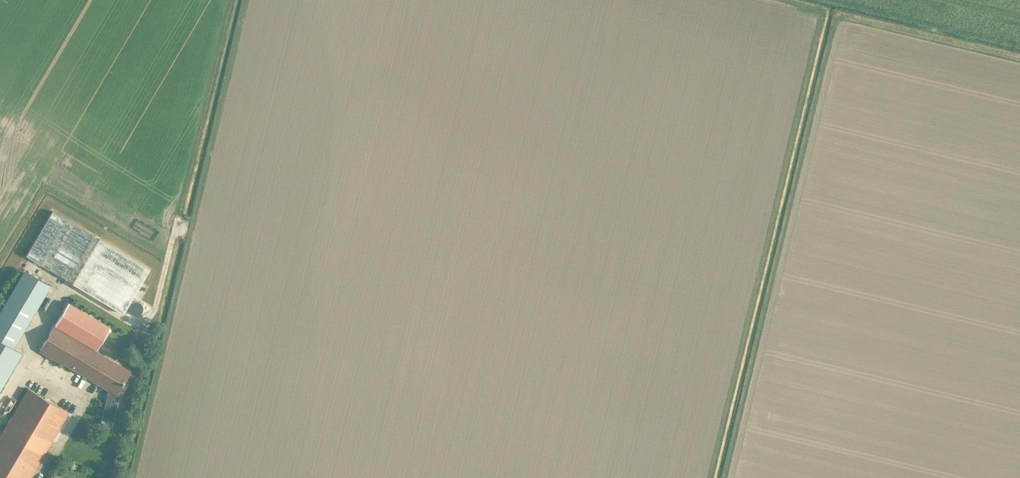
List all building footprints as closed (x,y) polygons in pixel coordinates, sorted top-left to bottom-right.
[(68,280),(95,235),(53,210),(26,255),(68,280)] [(72,282),(122,312),(149,267),(99,237),(72,282)] [(22,351),(13,346),(50,284),(24,268),(0,309),(0,388),(22,351)] [(55,326),(96,350),(110,327),(68,302),(55,325),(55,326)] [(129,370),(96,350),(55,326),(54,326),(40,350),(52,357),(53,356),(108,389),(99,424),(111,427),(117,400),(132,375),(128,372),(129,370)] [(30,349),(22,363),(43,375),(51,361),(30,349)] [(70,413),(28,388),(0,435),(0,477),(29,477),(70,413)] [(53,470),(47,468),(45,477),(50,477),(51,477),(53,470)]
